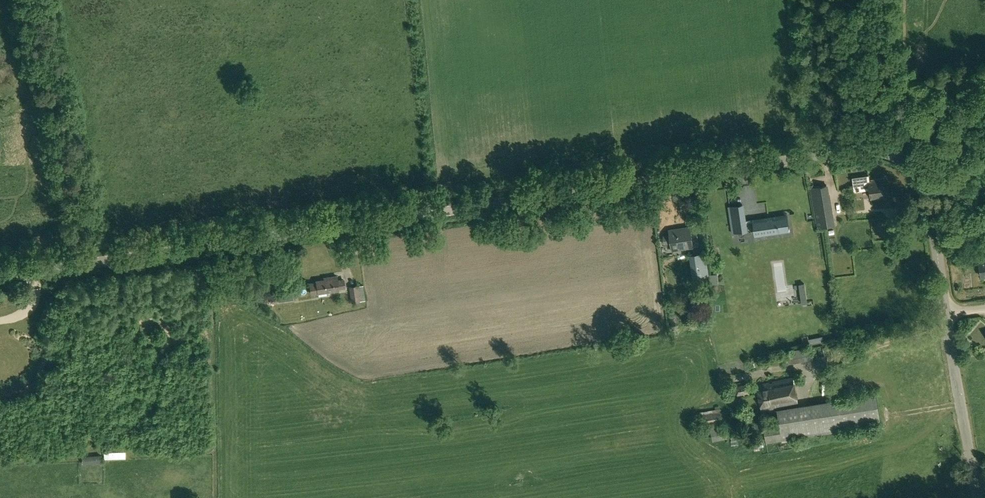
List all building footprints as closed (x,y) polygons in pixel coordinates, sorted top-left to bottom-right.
[(869,175),(854,178),(855,191),(871,189),(872,198),(889,196),(887,179),(886,179),(886,177),(872,179),(872,181),(870,181),(869,175)] [(742,204),(730,206),(734,233),(746,231),(745,224),(753,222),(754,226),(759,225),(760,231),(777,228),(778,231),(789,229),(790,228),(788,214),(745,220),(742,204)] [(834,224),(831,207),(814,210),(817,227),(834,224)] [(672,243),(673,251),(694,247),(694,246),(700,245),(698,231),(692,232),(691,227),(670,230),(671,235),(665,236),(666,244),(672,243)] [(707,260),(693,262),(695,277),(709,275),(707,260)] [(800,293),(792,294),(789,266),(780,267),(783,307),(801,305),(800,293)] [(346,287),(345,279),(339,280),(338,276),(328,277),(328,279),(318,280),(318,282),(311,283),(312,293),(340,289),(340,288),(346,287)] [(807,302),(805,283),(799,284),(802,303),(807,302)] [(365,300),(363,285),(350,286),(352,303),(365,300)] [(278,290),(269,292),(270,302),(279,300),(278,290)] [(799,404),(795,378),(759,385),(763,410),(799,404)] [(736,387),(738,396),(749,394),(747,384),(736,387)] [(777,409),(779,421),(782,439),(881,423),(876,394),(777,409)] [(701,412),(703,426),(722,423),(720,412),(720,409),(701,412)] [(768,451),(763,455),(769,462),(774,458),(768,451)] [(101,453),(82,455),(83,462),(101,461),(101,453)]
